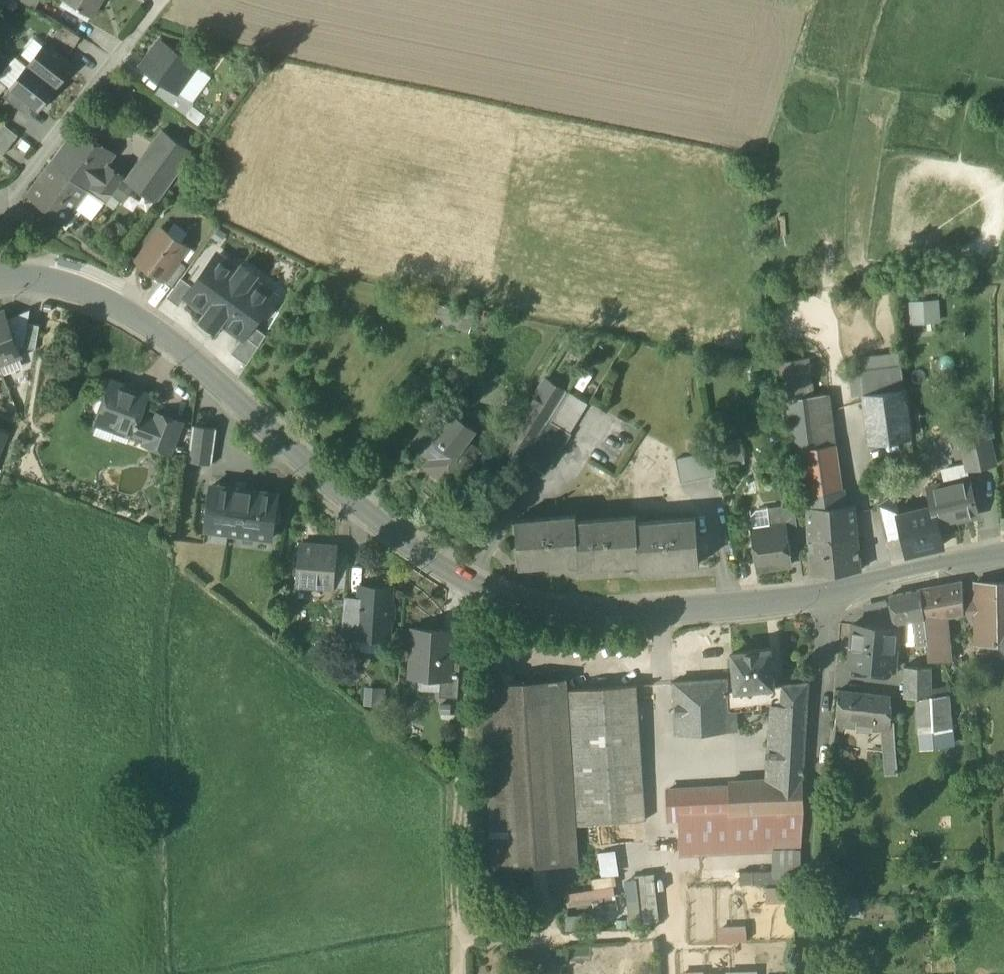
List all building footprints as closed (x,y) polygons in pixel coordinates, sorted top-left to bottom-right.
[(35,11),(42,0),(17,0),(35,11)] [(64,3),(91,18),(99,4),(98,3),(99,0),(66,0),(64,3)] [(88,24),(91,18),(64,3),(61,9),(88,24)] [(58,35),(75,45),(80,37),(63,27),(58,35)] [(16,57),(27,66),(45,44),(33,35),(16,57)] [(164,83),(177,93),(196,67),(159,40),(141,66),(164,83)] [(73,66),(45,44),(27,66),(56,88),(73,66)] [(27,66),(16,57),(15,56),(0,75),(0,80),(10,88),(27,66)] [(38,110),(56,88),(27,66),(10,88),(29,103),(38,110)] [(211,78),(196,67),(177,93),(192,104),(211,78)] [(155,95),(184,116),(192,106),(193,104),(192,104),(177,93),(164,83),(155,95)] [(3,97),(22,111),(29,103),(10,88),(3,97)] [(205,116),(192,106),(184,116),(198,126),(205,116)] [(16,136),(0,124),(0,158),(16,136)] [(52,163),(87,192),(89,188),(106,167),(114,157),(76,129),(52,163)] [(135,189),(155,203),(192,152),(163,131),(125,182),(135,189)] [(74,209),(87,192),(52,163),(28,195),(64,223),(74,209)] [(89,188),(112,195),(123,180),(123,179),(106,167),(89,188)] [(123,205),(135,189),(125,182),(123,180),(112,195),(104,204),(113,212),(120,203),(123,205)] [(89,188),(87,192),(104,204),(112,195),(89,188)] [(91,222),(104,204),(87,192),(74,209),(81,215),(91,222)] [(71,228),(81,215),(74,209),(64,223),(71,228)] [(167,233),(181,243),(188,233),(174,223),(167,233)] [(137,261),(162,280),(176,261),(187,247),(181,243),(167,233),(161,228),(137,261)] [(241,338),(243,339),(253,325),(274,296),(252,280),(256,275),(242,264),(238,269),(229,262),(228,263),(216,254),(192,287),(185,296),(186,297),(206,312),(201,320),(215,330),(221,323),(241,338)] [(186,268),(176,261),(162,280),(172,287),(186,268)] [(166,298),(178,307),(186,297),(185,296),(192,287),(181,278),(166,298)] [(939,300),(908,302),(909,324),(940,322),(939,300)] [(451,307),(445,323),(471,332),(477,306),(460,303),(459,309),(451,307)] [(23,348),(27,324),(29,310),(7,319),(18,349),(23,348)] [(0,314),(0,364),(18,357),(21,356),(18,349),(7,319),(4,313),(0,314)] [(23,348),(35,350),(39,326),(27,324),(23,348)] [(230,354),(246,365),(266,335),(253,325),(243,339),(241,338),(230,354)] [(860,367),(901,362),(899,352),(858,357),(860,367)] [(851,395),(863,394),(860,367),(858,357),(858,353),(846,355),(851,395)] [(0,364),(0,369),(3,376),(23,368),(18,357),(0,364)] [(797,388),(786,390),(787,400),(815,396),(810,357),(781,361),(783,374),(795,372),(797,388)] [(860,367),(863,394),(904,388),(901,362),(860,367)] [(797,388),(795,372),(783,374),(786,390),(797,388)] [(547,378),(537,393),(557,406),(567,391),(547,378)] [(128,439),(146,446),(155,420),(154,420),(141,414),(146,399),(125,391),(126,387),(112,382),(97,420),(116,427),(131,433),(128,439)] [(911,438),(904,388),(863,394),(870,444),(911,438)] [(569,392),(551,421),(570,433),(588,403),(569,392)] [(548,420),(557,406),(537,393),(528,408),(533,411),(533,410),(548,420)] [(785,400),(785,406),(809,402),(810,413),(820,412),(824,445),(833,443),(836,443),(829,394),(815,396),(787,400),(785,400)] [(409,419),(423,429),(433,417),(437,411),(422,400),(409,419)] [(820,412),(810,413),(809,402),(785,406),(792,449),(794,449),(800,448),(824,445),(820,412)] [(528,408),(511,433),(517,436),(533,411),(528,408)] [(444,415),(437,420),(465,441),(470,434),(459,425),(462,421),(447,410),(444,415)] [(530,449),(548,420),(533,410),(533,411),(517,436),(511,433),(502,447),(523,460),(530,449)] [(146,446),(169,455),(181,424),(156,414),(154,420),(155,420),(146,446)] [(478,451),(465,441),(437,420),(433,417),(423,429),(413,443),(441,465),(436,473),(453,485),(478,451)] [(551,463),(570,433),(551,421),(549,419),(530,450),(551,463)] [(957,426),(961,444),(989,438),(995,437),(991,419),(957,426)] [(110,443),(116,427),(97,420),(91,436),(110,443)] [(473,429),(462,421),(459,425),(470,434),(473,429)] [(188,462),(212,465),(216,430),(193,426),(188,462)] [(965,464),(967,471),(996,465),(989,438),(961,444),(965,464)] [(719,453),(741,449),(739,439),(718,442),(719,453)] [(824,445),(800,448),(804,470),(808,495),(840,490),(833,443),(824,445)] [(801,470),(804,470),(800,448),(794,449),(796,464),(800,464),(801,470)] [(523,460),(544,474),(551,463),(530,450),(530,449),(523,460)] [(719,453),(722,469),(744,466),(741,449),(719,453)] [(675,458),(680,484),(716,476),(711,451),(675,458)] [(945,485),(969,479),(967,471),(965,464),(958,465),(959,467),(941,471),(945,485)] [(969,479),(945,485),(928,489),(932,507),(936,525),(937,525),(977,516),(969,479)] [(205,531),(271,540),(273,526),(279,522),(280,515),(275,508),(277,495),(211,486),(205,531)] [(843,509),(840,490),(808,495),(804,496),(808,539),(856,539),(853,508),(843,509)] [(885,540),(903,536),(898,515),(899,515),(894,494),(877,505),(885,540)] [(785,527),(787,543),(799,541),(794,506),(768,509),(768,510),(770,529),(785,527)] [(932,507),(899,515),(898,515),(903,536),(907,554),(942,546),(937,525),(936,525),(932,507)] [(785,527),(770,529),(768,510),(756,512),(751,518),(753,531),(759,571),(790,567),(787,543),(785,527)] [(519,566),(578,561),(577,521),(576,515),(516,520),(519,566)] [(578,568),(639,563),(636,523),(636,517),(577,521),(578,561),(578,568)] [(697,518),(636,523),(639,563),(640,569),(700,564),(697,518)] [(808,539),(812,577),(859,572),(856,539),(808,539)] [(297,586),(333,589),(336,553),(336,548),(300,545),(297,586)] [(333,589),(345,590),(348,555),(336,553),(333,589)] [(928,661),(945,662),(941,618),(964,614),(963,599),(961,584),(920,591),(889,597),(889,600),(895,625),(904,623),(914,621),(916,645),(926,644),(927,644),(928,661)] [(974,586),(975,599),(975,613),(975,643),(980,643),(980,642),(993,642),(993,647),(1001,647),(1001,644),(1003,644),(1003,585),(974,586)] [(381,638),(387,639),(389,589),(362,587),(361,601),(359,637),(381,638)] [(975,599),(963,599),(964,614),(975,613),(975,599)] [(353,637),(359,637),(361,601),(344,600),(341,636),(353,637)] [(914,621),(904,623),(906,646),(916,645),(914,621)] [(853,625),(851,648),(895,652),(897,629),(896,629),(853,625)] [(448,662),(449,654),(443,647),(444,632),(414,630),(412,660),(419,667),(418,677),(440,679),(447,679),(448,662)] [(359,637),(353,637),(352,652),(380,654),(381,638),(359,637)] [(894,671),(895,652),(851,648),(849,667),(894,671)] [(727,679),(728,712),(738,711),(780,707),(782,686),(773,687),(770,650),(732,654),(735,679),(727,679)] [(439,698),(458,699),(460,663),(448,662),(447,679),(440,679),(439,692),(439,698)] [(930,667),(903,667),(903,672),(904,698),(916,698),(931,696),(930,690),(930,667)] [(440,679),(418,677),(417,691),(439,692),(440,679)] [(675,683),(676,734),(729,732),(728,712),(727,679),(675,683)] [(481,686),(494,870),(579,865),(573,778),(570,727),(567,680),(481,686)] [(769,729),(766,781),(803,780),(808,683),(782,686),(780,707),(779,730),(769,729)] [(570,690),(579,826),(646,821),(637,685),(570,690)] [(385,688),(363,687),(362,706),(384,707),(385,688)] [(947,688),(930,690),(931,696),(948,695),(947,688)] [(842,719),(883,723),(890,724),(890,722),(890,697),(838,691),(835,722),(842,723),(842,719)] [(948,695),(931,696),(916,698),(918,733),(952,729),(948,695)] [(890,724),(883,723),(885,762),(886,773),(898,771),(897,760),(894,722),(890,722),(890,724)] [(952,729),(918,733),(919,748),(953,744),(952,729)] [(728,783),(729,789),(729,817),(804,814),(803,780),(766,781),(728,783)] [(682,818),(729,817),(729,789),(666,792),(667,819),(682,818)] [(801,851),(804,814),(729,817),(682,818),(681,855),(771,852),(801,851)] [(615,850),(598,853),(601,876),(615,874),(619,874),(615,850)] [(801,851),(771,852),(772,871),(799,870),(801,851)] [(800,883),(799,870),(772,871),(740,872),(740,885),(800,883)] [(617,885),(615,874),(601,876),(591,878),(592,888),(614,886),(617,885)] [(654,874),(635,875),(635,879),(625,880),(629,925),(658,922),(654,874)] [(592,888),(556,893),(557,915),(565,915),(570,915),(569,906),(615,897),(614,886),(592,888)] [(798,886),(765,887),(765,899),(798,898),(798,886)] [(860,898),(830,899),(830,916),(860,916),(860,898)] [(570,915),(565,915),(566,930),(588,929),(587,914),(570,915)] [(746,929),(717,930),(718,943),(746,942),(746,929)]
